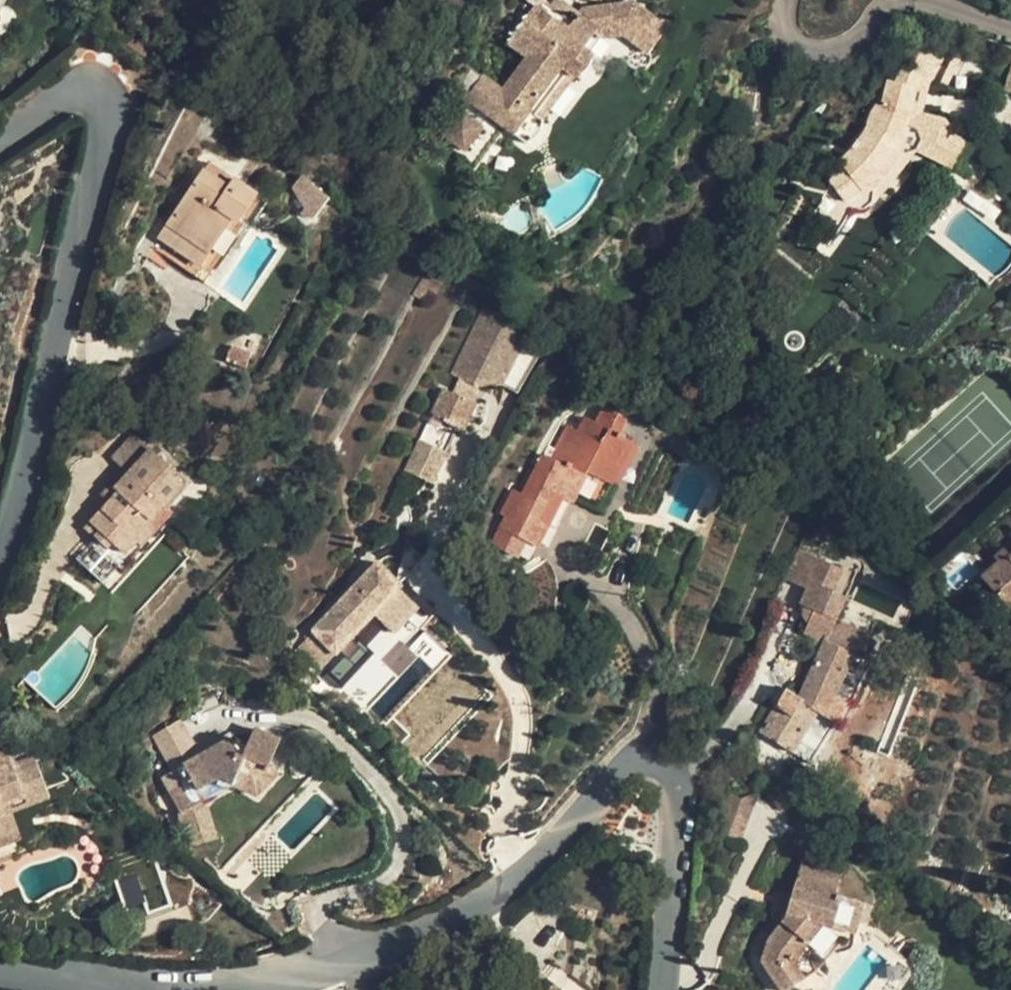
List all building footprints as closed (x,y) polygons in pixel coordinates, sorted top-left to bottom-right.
[(507,42),(527,57),(503,90),(472,68),(433,120),(445,129),(442,133),(466,151),(459,161),(474,171),(505,128),(525,142),(531,142),(535,141),(538,137),(542,132),(543,128),(543,125),(542,120),(536,115),(568,73),(573,77),(579,75),(582,73),(587,68),(591,61),(592,56),(591,50),(599,38),(624,35),(643,49),(631,65),(637,70),(641,70),(644,70),(646,69),(649,66),(651,61),(651,57),(648,53),(667,28),(633,2),(572,11),(578,15),(569,29),(545,11),(553,0),(539,0),(507,42)] [(558,0),(553,0),(545,11),(569,29),(578,15),(572,11),(558,0)] [(955,172),(969,144),(950,135),(950,131),(950,127),(949,126),(947,122),(943,120),(938,118),(920,114),(929,81),(939,86),(956,51),(921,34),(904,67),(897,82),(889,80),(883,107),(878,106),(874,112),(871,118),(868,125),(869,126),(862,137),(859,141),(857,140),(852,148),(853,149),(846,157),(842,160),(814,215),(822,220),(842,230),(852,209),(864,210),(873,203),(875,186),(883,177),(892,167),(899,157),(914,151),(955,172)] [(944,89),(961,53),(956,51),(939,86),(944,89)] [(542,120),(573,77),(568,73),(536,115),(542,120)] [(883,177),(875,186),(873,203),(877,198),(888,186),(898,174),(906,164),(914,151),(899,157),(892,167),(883,177)] [(203,264),(233,219),(238,222),(257,194),(235,179),(230,187),(204,171),(161,235),(203,264)] [(329,200),(301,177),(292,189),(319,211),(329,200)] [(233,219),(203,264),(212,270),(242,225),(238,222),(233,219)] [(161,235),(153,247),(204,282),(212,270),(203,264),(161,235)] [(483,305),(450,374),(478,387),(504,385),(532,329),(483,305)] [(442,388),(430,415),(465,432),(477,404),(442,388)] [(538,547),(549,525),(543,522),(557,493),(573,502),(578,493),(588,499),(601,505),(633,443),(618,436),(626,418),(604,408),(596,422),(585,417),(577,433),(567,428),(556,449),(548,445),(523,496),(513,491),(502,513),(507,516),(496,536),(504,540),(500,547),(518,557),(527,540),(538,547)] [(135,435),(114,458),(130,473),(151,450),(135,435)] [(449,453),(418,439),(404,470),(434,485),(449,453)] [(173,477),(176,472),(151,450),(130,473),(119,485),(117,487),(121,491),(111,501),(92,522),(100,530),(94,536),(107,548),(113,542),(127,554),(137,542),(132,538),(161,507),(166,510),(168,508),(186,489),(173,477)] [(113,481),(101,494),(111,501),(121,491),(117,487),(119,485),(113,481)] [(573,502),(584,507),(588,499),(578,493),(573,502)] [(161,507),(132,538),(137,542),(142,547),(173,513),(168,508),(166,510),(161,507)] [(92,522),(85,530),(93,537),(94,536),(100,530),(92,522)] [(93,537),(90,541),(103,553),(107,548),(94,536),(93,537)] [(504,540),(496,536),(492,542),(500,547),(504,540)] [(107,548),(103,553),(117,565),(127,554),(113,542),(107,548)] [(1004,548),(994,557),(999,563),(1000,565),(1010,556),(1004,548)] [(820,559),(797,549),(784,579),(808,589),(820,559)] [(982,577),(1010,610),(1010,556),(1000,565),(999,563),(982,577)] [(812,764),(837,723),(828,719),(839,695),(854,702),(872,662),(862,657),(871,635),(836,620),(846,597),(833,591),(842,569),(820,559),(808,589),(801,605),(804,606),(804,615),(805,617),(805,619),(810,623),(806,633),(816,638),(814,642),(813,646),(813,650),(813,652),(817,657),(799,697),(787,689),(779,702),(761,733),(812,764)] [(378,563),(299,646),(322,669),(336,653),(355,634),(374,614),(393,633),(419,606),(399,588),(402,586),(378,563)] [(915,604),(905,600),(894,621),(906,626),(915,604)] [(374,653),(355,634),(336,653),(349,668),(354,670),(358,669),(361,668),(363,665),(374,653)] [(839,695),(828,719),(837,723),(844,727),(854,702),(839,695)] [(151,735),(166,763),(196,746),(181,718),(151,735)] [(178,784),(168,791),(181,814),(232,785),(258,796),(278,774),(270,765),(281,740),(254,729),(243,755),(237,752),(230,739),(172,772),(178,784)] [(13,836),(5,812),(12,809),(9,803),(46,788),(35,759),(14,766),(8,750),(0,753),(0,841),(13,836)] [(46,788),(9,803),(12,809),(49,795),(46,788)] [(758,794),(755,793),(741,798),(739,798),(731,795),(716,834),(739,844),(758,794)] [(111,879),(100,854),(96,846),(76,853),(79,861),(88,887),(97,885),(111,879)] [(803,856),(801,863),(814,868),(817,860),(803,856)] [(805,979),(817,971),(852,934),(857,935),(866,903),(836,895),(841,876),(814,868),(801,863),(792,894),(786,914),(785,916),(787,917),(768,941),(762,962),(781,989),(789,989),(805,979)] [(786,914),(792,894),(782,892),(777,911),(786,914)]
